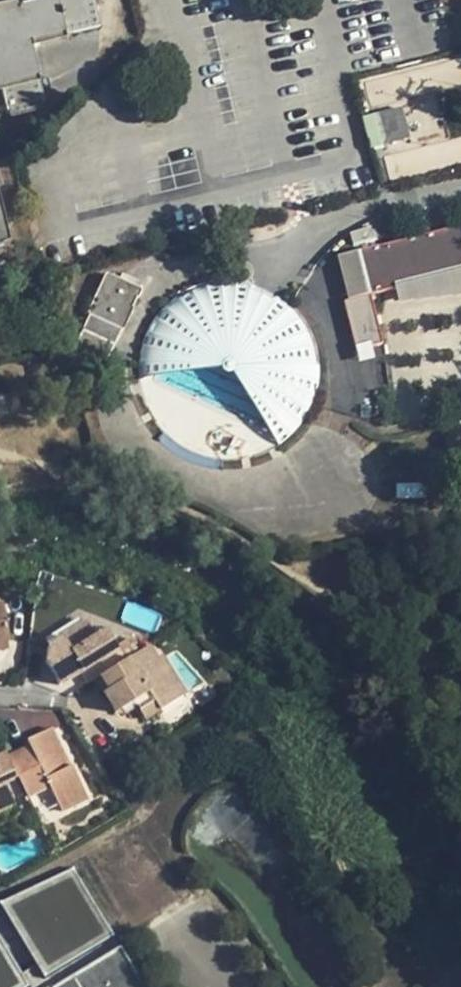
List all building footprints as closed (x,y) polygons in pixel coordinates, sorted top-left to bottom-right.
[(4,91),(10,116),(48,108),(33,45),(100,28),(94,0),(21,0),(22,2),(0,7),(0,91),(4,91)] [(364,113),(368,145),(406,141),(402,109),(364,113)] [(337,250),(356,360),(380,356),(368,285),(460,269),(460,228),(337,250)] [(129,292),(137,296),(140,297),(142,291),(106,273),(87,313),(90,315),(71,358),(100,373),(121,328),(125,330),(135,310),(132,308),(124,304),(129,292)] [(145,333),(141,346),(138,361),(137,373),(139,389),(144,404),(153,422),(164,435),(182,449),(201,457),(220,460),(238,460),(252,457),(269,450),(282,441),(294,430),(302,419),(311,402),(315,388),(316,371),(316,358),(313,345),(307,331),(300,319),(291,308),(282,300),(268,291),(258,287),(245,283),(230,281),(220,281),(209,283),(195,287),(176,297),(167,304),(158,313),(152,322),(145,333)] [(132,308),(137,296),(129,292),(124,304),(132,308)] [(121,663),(113,649),(102,631),(93,636),(85,623),(49,645),(45,662),(60,686),(79,675),(87,670),(93,680),(121,663)] [(128,640),(113,649),(121,663),(137,654),(128,640)] [(149,647),(137,654),(121,663),(93,680),(114,713),(134,702),(138,709),(153,701),(158,710),(184,694),(161,656),(156,659),(149,647)] [(85,685),(93,680),(87,670),(79,675),(85,685)] [(31,748),(9,759),(26,793),(27,797),(49,786),(61,812),(88,799),(73,767),(70,769),(52,730),(28,742),(31,748)] [(0,757),(0,812),(14,805),(11,800),(26,793),(9,759),(7,753),(0,757)] [(0,889),(0,986),(149,986),(72,852),(0,889)]
